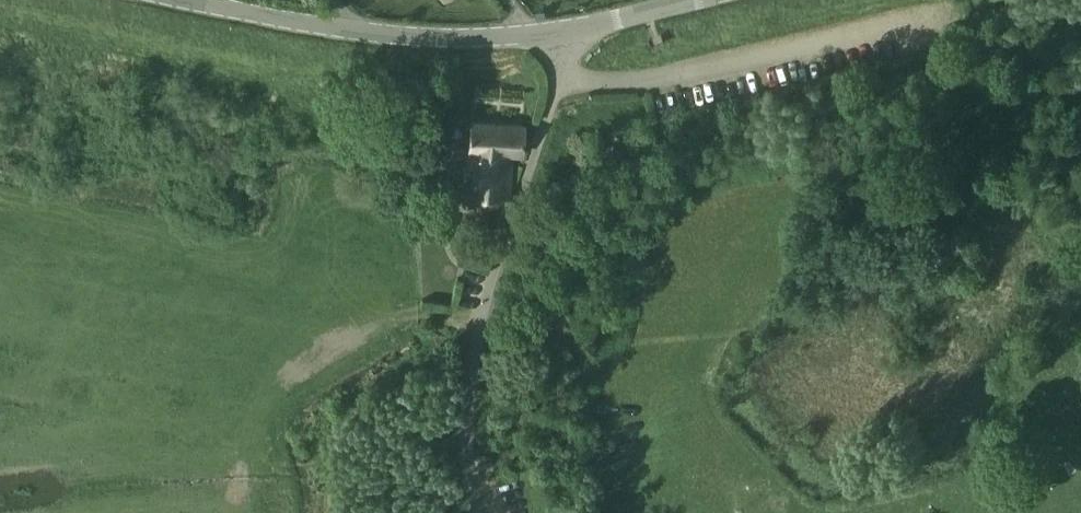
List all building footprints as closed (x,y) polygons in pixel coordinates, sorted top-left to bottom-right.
[(522,153),(524,126),(471,122),(469,149),(467,166),(465,194),(509,196),(512,152),(522,153)]
